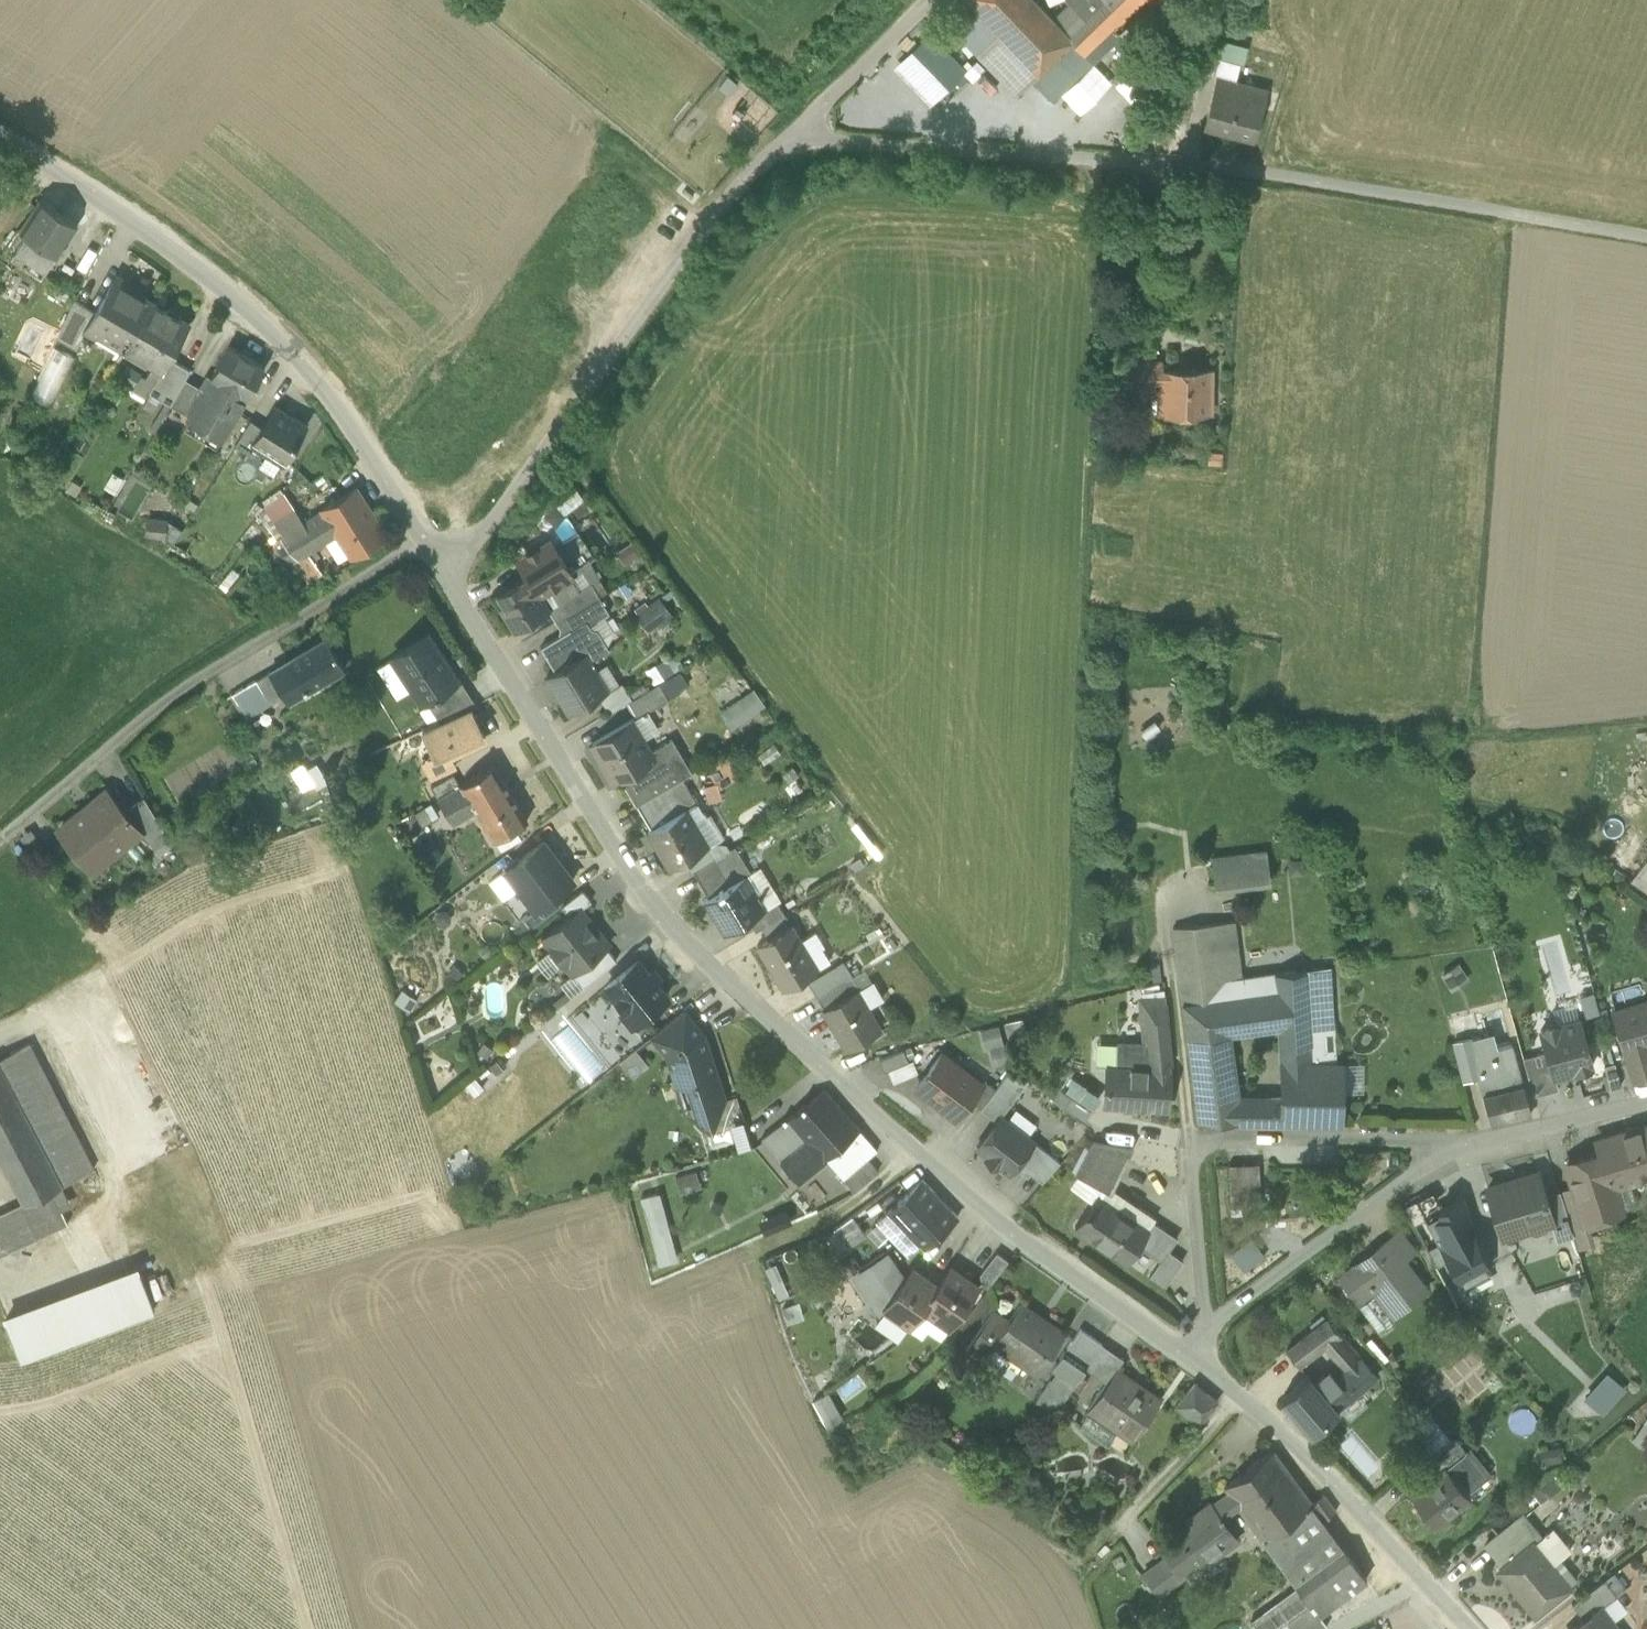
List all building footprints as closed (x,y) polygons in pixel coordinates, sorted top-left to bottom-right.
[(1037,76),(1073,40),(1072,39),(1053,19),(1034,0),(967,0),(968,1),(981,15),(998,33),(1037,76)] [(1106,0),(1066,0),(1069,4),(1053,19),(1072,39),(1108,3),(1106,0)] [(1072,39),(1073,40),(1087,54),(1143,0),(1106,0),(1108,3),(1072,39)] [(998,33),(981,15),(968,1),(949,20),(979,52),(990,41),(998,33)] [(965,66),(928,29),(893,64),(930,101),(965,66)] [(998,33),(990,41),(979,52),(1019,94),(1033,80),(1037,76),(998,33)] [(1037,76),(1033,80),(1053,100),(1093,61),(1087,54),(1073,40),(1037,76)] [(1222,46),(1218,58),(1241,65),(1243,65),(1248,47),(1223,40),(1222,46)] [(1213,77),(1218,58),(1222,46),(1210,43),(1201,73),(1213,77)] [(1213,77),(1220,78),(1236,83),(1241,65),(1218,58),(1213,77)] [(1206,127),(1253,140),(1267,91),(1236,83),(1220,78),(1206,127)] [(21,229),(28,234),(59,254),(78,223),(41,199),(21,229)] [(46,272),(59,254),(28,234),(16,252),(46,272)] [(125,347),(126,346),(152,301),(141,294),(139,288),(130,283),(124,284),(115,279),(96,311),(86,328),(87,329),(95,333),(99,332),(105,331),(118,338),(119,344),(125,347)] [(58,337),(77,347),(87,329),(86,328),(96,311),(77,300),(58,337)] [(190,323),(152,301),(126,346),(163,368),(164,368),(170,357),(190,323)] [(99,332),(119,344),(118,338),(105,331),(99,332)] [(50,401),(74,353),(55,344),(31,392),(50,401)] [(212,376),(248,397),(265,366),(253,359),(253,358),(243,351),(242,353),(229,346),(212,376)] [(199,386),(186,378),(191,369),(170,357),(164,368),(163,368),(150,391),(171,404),(184,412),(199,386)] [(1159,415),(1210,413),(1211,368),(1162,369),(1162,360),(1141,360),(1141,389),(1159,389),(1159,415)] [(225,435),(248,397),(212,376),(205,389),(199,386),(184,412),(225,435)] [(258,447),(284,463),(308,425),(275,404),(262,426),(252,443),(258,447)] [(236,443),(254,454),(258,447),(252,443),(262,426),(251,418),(236,443)] [(355,489),(324,509),(340,533),(353,553),(383,534),(355,489)] [(277,524),(283,534),(304,522),(285,493),(265,507),(277,524)] [(309,552),(340,533),(324,509),(304,522),(283,534),(281,536),(298,559),(309,552)] [(270,529),(277,539),(281,536),(283,534),(277,524),(270,529)] [(290,566),(295,562),(298,559),(281,536),(277,539),(272,543),(290,566)] [(527,574),(539,593),(570,574),(571,574),(550,539),(528,553),(530,557),(521,563),(527,574)] [(309,552),(298,559),(295,562),(309,581),(323,572),(309,552)] [(518,559),(521,563),(530,557),(528,553),(518,559)] [(549,610),(549,609),(539,593),(527,574),(497,592),(504,603),(500,606),(515,631),(549,610)] [(579,590),(570,574),(539,593),(549,609),(555,605),(579,590)] [(555,605),(563,618),(599,596),(600,596),(591,582),(579,590),(555,605)] [(646,630),(673,617),(662,595),(635,608),(646,630)] [(609,613),(599,596),(563,618),(569,629),(586,619),(589,625),(609,613)] [(549,609),(549,610),(563,633),(569,629),(563,618),(555,605),(549,609)] [(540,646),(555,670),(585,652),(586,654),(584,655),(587,662),(609,649),(597,629),(591,627),(589,625),(586,619),(569,629),(563,633),(540,646)] [(394,657),(423,702),(426,699),(456,680),(455,679),(428,636),(394,657)] [(284,695),(289,703),(345,669),(326,637),(289,659),(292,663),(273,675),(271,671),(269,672),(284,695)] [(593,671),(587,662),(584,655),(586,654),(585,652),(555,670),(547,675),(570,713),(607,690),(595,670),(593,671)] [(289,659),(271,671),(273,675),(292,663),(289,659)] [(257,679),(271,703),(284,695),(269,672),(257,679)] [(426,699),(441,723),(477,706),(459,677),(455,679),(456,680),(426,699)] [(235,692),(249,716),(271,703),(257,679),(235,692)] [(636,716),(637,718),(646,712),(669,699),(659,683),(628,701),(636,716)] [(720,703),(728,722),(766,707),(758,688),(720,703)] [(438,762),(450,757),(486,740),(471,709),(423,731),(438,762)] [(636,716),(628,722),(639,741),(657,731),(646,712),(637,718),(636,716)] [(593,743),(616,782),(621,778),(651,760),(650,759),(639,741),(628,722),(593,743)] [(621,778),(637,804),(682,777),(692,771),(672,739),(649,752),(653,757),(650,759),(651,760),(621,778)] [(710,800),(723,796),(719,784),(740,777),(732,754),(707,762),(713,779),(704,783),(710,800)] [(426,768),(431,780),(455,769),(450,757),(438,762),(426,768)] [(293,771),(303,791),(326,780),(315,760),(293,771)] [(477,812),(494,841),(528,821),(494,765),(461,785),(461,786),(457,789),(438,800),(453,826),(477,812)] [(431,788),(438,800),(461,786),(454,775),(431,788)] [(637,804),(651,829),(685,808),(686,809),(697,803),(682,777),(637,804)] [(59,832),(92,872),(94,870),(89,865),(110,847),(115,853),(140,833),(141,832),(126,813),(108,792),(59,832)] [(140,833),(149,844),(164,831),(144,798),(126,813),(141,832),(140,833)] [(411,839),(435,818),(422,803),(398,824),(411,839)] [(648,830),(671,868),(686,859),(707,846),(708,846),(686,809),(685,808),(651,829),(648,830)] [(505,872),(535,911),(574,881),(544,842),(505,872)] [(686,859),(693,871),(713,858),(707,846),(686,859)] [(714,859),(730,885),(746,875),(751,872),(750,872),(735,847),(714,859)] [(1211,858),(1215,885),(1268,878),(1265,850),(1211,858)] [(1630,879),(1646,891),(1646,855),(1630,879)] [(714,859),(713,858),(693,871),(709,897),(730,885),(714,859)] [(751,872),(746,875),(766,908),(777,901),(780,899),(761,867),(756,870),(755,869),(750,872),(751,872)] [(766,909),(766,908),(746,875),(730,885),(709,897),(705,900),(725,934),(749,919),(766,909)] [(562,907),(570,917),(581,909),(581,910),(592,902),(583,891),(562,907)] [(749,919),(756,930),(785,913),(784,912),(777,901),(766,908),(766,909),(749,919)] [(564,964),(573,975),(575,973),(606,948),(610,945),(601,934),(590,920),(581,910),(581,909),(570,917),(544,939),(553,950),(548,953),(560,968),(564,964)] [(792,925),(785,913),(756,930),(756,931),(760,929),(767,940),(791,925),(792,925)] [(1179,976),(1183,1004),(1243,995),(1241,978),(1234,921),(1173,928),(1179,976)] [(756,946),(782,990),(817,969),(791,925),(767,940),(756,946)] [(575,973),(586,986),(617,961),(606,948),(575,973)] [(620,1013),(631,1026),(640,1019),(646,1014),(649,1018),(660,1009),(657,1005),(667,997),(638,961),(607,986),(625,1009),(620,1013)] [(807,982),(817,998),(843,982),(833,966),(807,982)] [(1311,1062),(1336,1063),(1330,966),(1306,969),(1307,986),(1311,1062)] [(1241,978),(1243,995),(1259,993),(1276,990),(1307,986),(1306,969),(1241,978)] [(852,977),(843,982),(849,993),(857,988),(859,987),(852,977)] [(859,987),(857,988),(868,1007),(884,998),(873,979),(859,987)] [(849,993),(843,982),(817,998),(823,1008),(849,993)] [(1280,1062),(1311,1062),(1307,986),(1276,990),(1278,1028),(1280,1062)] [(822,1009),(845,1048),(880,1027),(868,1007),(857,988),(849,993),(823,1008),(822,1009)] [(1259,993),(1263,1030),(1278,1028),(1276,990),(1259,993)] [(1183,1004),(1187,1040),(1230,1034),(1263,1030),(1259,993),(1243,995),(1183,1004)] [(1166,1064),(1173,1064),(1166,999),(1140,1000),(1145,1044),(1148,1064),(1166,1064)] [(1613,1012),(1625,1053),(1646,1047),(1646,1002),(1613,1012)] [(652,1035),(668,1055),(704,1036),(683,1010),(652,1035)] [(1023,1018),(1002,1024),(1007,1042),(1028,1036),(1023,1018)] [(1546,1051),(1553,1077),(1555,1077),(1556,1077),(1555,1075),(1574,1070),(1575,1071),(1592,1066),(1579,1020),(1557,1026),(1557,1024),(1556,1024),(1553,1022),(1546,1024),(1544,1028),(1543,1028),(1544,1029),(1540,1030),(1546,1051)] [(1004,1044),(999,1025),(980,1030),(985,1049),(989,1048),(1004,1044)] [(1238,1102),(1230,1034),(1187,1040),(1198,1122),(1240,1122),(1238,1102)] [(1531,1114),(1523,1084),(1512,1045),(1490,1050),(1486,1034),(1472,1038),(1481,1075),(1478,1076),(1483,1094),(1482,1094),(1491,1124),(1531,1114)] [(699,1118),(711,1124),(724,1099),(704,1036),(668,1055),(679,1088),(686,1111),(699,1118)] [(1453,1043),(1463,1080),(1478,1076),(1481,1075),(1472,1038),(1453,1043)] [(0,1058),(0,1064),(62,1185),(94,1168),(30,1042),(0,1058)] [(1096,1066),(1107,1067),(1117,1067),(1116,1043),(1096,1042),(1096,1066)] [(1145,1044),(1116,1043),(1117,1067),(1148,1070),(1148,1064),(1145,1044)] [(1004,1044),(989,1048),(994,1066),(1009,1062),(1004,1044)] [(631,1075),(648,1063),(637,1047),(620,1059),(631,1075)] [(1633,1080),(1646,1076),(1646,1047),(1625,1053),(1633,1080)] [(904,1049),(880,1059),(885,1071),(890,1069),(909,1061),(904,1049)] [(1523,1058),(1533,1096),(1558,1089),(1555,1077),(1553,1077),(1546,1051),(1523,1058)] [(916,1087),(956,1118),(970,1100),(981,1086),(958,1069),(960,1067),(942,1053),(916,1087)] [(913,1060),(909,1061),(890,1069),(896,1082),(918,1072),(913,1060)] [(1343,1063),(1342,1092),(1364,1092),(1364,1061),(1343,1061),(1343,1063)] [(1284,1123),(1342,1123),(1342,1092),(1343,1063),(1336,1063),(1311,1062),(1280,1062),(1283,1098),(1284,1123)] [(24,1202),(25,1203),(62,1185),(0,1064),(0,1155),(24,1202)] [(1148,1064),(1148,1070),(1117,1067),(1107,1067),(1106,1104),(1166,1107),(1166,1064),(1148,1064)] [(1604,1067),(1610,1089),(1621,1086),(1614,1064),(1604,1067)] [(1013,1066),(998,1086),(1015,1098),(1029,1079),(1013,1066)] [(1066,1093),(1071,1097),(1091,1110),(1101,1095),(1076,1079),(1066,1093)] [(970,1100),(981,1108),(996,1089),(985,1081),(981,1086),(970,1100)] [(996,1089),(981,1108),(997,1120),(1000,1116),(1001,1116),(1015,1098),(998,1086),(996,1089)] [(1052,1098),(1063,1107),(1071,1097),(1066,1093),(1059,1087),(1052,1098)] [(762,1139),(798,1181),(823,1161),(822,1161),(826,1158),(860,1129),(825,1090),(804,1106),(803,1104),(801,1106),(802,1108),(786,1120),(785,1119),(783,1120),(784,1122),(762,1139)] [(1063,1107),(1084,1121),(1091,1110),(1071,1097),(1063,1107)] [(1265,1123),(1284,1123),(1283,1098),(1264,1099),(1265,1123)] [(1265,1123),(1264,1099),(1248,1101),(1249,1122),(1265,1123)] [(1240,1122),(1249,1122),(1248,1101),(1238,1102),(1240,1122)] [(999,1164),(1010,1172),(1014,1166),(1033,1141),(1001,1116),(1000,1116),(997,1120),(977,1146),(987,1154),(985,1157),(997,1166),(999,1164)] [(1602,1153),(1612,1187),(1614,1187),(1629,1182),(1646,1177),(1646,1126),(1598,1140),(1602,1153)] [(878,1150),(860,1129),(826,1158),(843,1178),(867,1158),(868,1159),(878,1150)] [(1030,1172),(1042,1181),(1060,1161),(1033,1141),(1014,1166),(1028,1176),(1030,1172)] [(1079,1174),(1111,1191),(1113,1185),(1132,1145),(1093,1141),(1077,1173),(1079,1174)] [(1622,1211),(1621,1210),(1614,1187),(1612,1187),(1602,1153),(1568,1163),(1566,1167),(1572,1186),(1583,1223),(1622,1211)] [(843,1178),(854,1192),(879,1171),(868,1159),(867,1158),(843,1178)] [(1230,1168),(1232,1193),(1260,1191),(1258,1165),(1230,1168)] [(1488,1188),(1499,1227),(1527,1218),(1530,1226),(1550,1220),(1551,1219),(1544,1195),(1537,1172),(1488,1188)] [(1111,1191),(1079,1174),(1073,1185),(1094,1198),(1096,1196),(1131,1219),(1134,1215),(1150,1226),(1153,1220),(1157,1215),(1113,1185),(1111,1191)] [(900,1201),(888,1213),(879,1221),(895,1240),(894,1240),(896,1244),(907,1260),(923,1249),(958,1217),(922,1180),(909,1193),(900,1201)] [(1629,1182),(1614,1187),(1621,1210),(1637,1206),(1629,1182)] [(62,1185),(25,1203),(24,1202),(0,1213),(0,1256),(68,1223),(62,1210),(72,1205),(62,1185)] [(1572,1186),(1559,1190),(1574,1235),(1577,1247),(1589,1243),(1583,1223),(1572,1186)] [(662,1190),(643,1193),(657,1262),(676,1259),(662,1190)] [(1550,1220),(1556,1241),(1574,1235),(1559,1190),(1544,1195),(1551,1219),(1550,1220)] [(1404,1206),(1414,1224),(1425,1218),(1424,1216),(1436,1210),(1427,1194),(1404,1206)] [(1112,1250),(1113,1250),(1132,1220),(1131,1219),(1096,1196),(1094,1198),(1076,1227),(1112,1250)] [(1436,1210),(1424,1216),(1425,1218),(1439,1243),(1448,1260),(1461,1283),(1489,1268),(1477,1244),(1463,1196),(1436,1210)] [(1134,1215),(1131,1219),(1132,1220),(1113,1250),(1130,1261),(1139,1246),(1152,1227),(1150,1226),(1134,1215)] [(851,1217),(835,1229),(848,1247),(864,1235),(851,1217)] [(1502,1235),(1530,1226),(1527,1218),(1499,1227),(1502,1235)] [(1139,1246),(1160,1259),(1163,1261),(1171,1250),(1179,1237),(1153,1220),(1150,1226),(1152,1227),(1139,1246)] [(1398,1233),(1387,1241),(1401,1259),(1412,1251),(1398,1233)] [(1374,1287),(1393,1313),(1424,1289),(1401,1259),(1387,1241),(1341,1277),(1358,1299),(1374,1287)] [(1439,1243),(1427,1249),(1436,1266),(1448,1260),(1439,1243)] [(1184,1258),(1171,1250),(1163,1261),(1160,1259),(1150,1275),(1166,1285),(1184,1258)] [(982,1283),(988,1287),(1008,1260),(997,1251),(980,1273),(982,1283)] [(857,1276),(881,1311),(882,1311),(885,1307),(884,1306),(903,1280),(887,1256),(857,1276)] [(3,1314),(5,1321),(140,1270),(138,1264),(3,1314)] [(945,1275),(937,1287),(922,1307),(950,1326),(977,1286),(950,1267),(944,1275),(945,1275)] [(910,1325),(922,1307),(937,1287),(911,1268),(903,1280),(884,1306),(885,1307),(910,1325)] [(5,1321),(20,1359),(155,1309),(140,1270),(5,1321)] [(994,1343),(1037,1374),(1065,1333),(1021,1303),(1009,1320),(993,1309),(965,1350),(982,1361),(994,1343)] [(1176,1323),(1185,1332),(1194,1324),(1184,1314),(1176,1323)] [(1286,1351),(1299,1367),(1326,1348),(1342,1337),(1327,1319),(1286,1351)] [(1064,1351),(1085,1367),(1102,1343),(1080,1328),(1073,1339),(1064,1351)] [(1326,1348),(1344,1371),(1361,1358),(1342,1337),(1326,1348)] [(1124,1358),(1102,1343),(1085,1367),(1096,1374),(1107,1382),(1116,1369),(1124,1358)] [(1036,1400),(1054,1412),(1085,1367),(1064,1351),(1052,1368),(1060,1374),(1054,1383),(1050,1380),(1036,1400)] [(1321,1391),(1338,1410),(1377,1376),(1361,1358),(1344,1371),(1321,1391)] [(1603,1412),(1628,1386),(1608,1368),(1584,1394),(1603,1412)] [(1088,1409),(1089,1410),(1117,1429),(1133,1440),(1161,1400),(1116,1369),(1107,1382),(1088,1409)] [(1282,1400),(1312,1433),(1338,1410),(1321,1391),(1309,1377),(1282,1400)] [(1176,1405),(1199,1424),(1217,1401),(1195,1383),(1176,1405)] [(1631,1438),(1646,1448),(1646,1407),(1639,1402),(1630,1415),(1641,1423),(1631,1438)] [(1108,1442),(1117,1429),(1089,1410),(1079,1423),(1108,1442)] [(1430,1457),(1440,1470),(1445,1466),(1445,1467),(1465,1451),(1464,1450),(1454,1437),(1430,1457)] [(1465,1451),(1445,1467),(1466,1493),(1489,1474),(1468,1447),(1464,1450),(1465,1451)] [(1225,1486),(1229,1492),(1238,1504),(1263,1540),(1312,1505),(1312,1504),(1272,1451),(1225,1486)] [(1470,1498),(1466,1493),(1445,1467),(1445,1466),(1440,1470),(1409,1495),(1435,1526),(1470,1498)] [(1229,1492),(1212,1505),(1220,1517),(1238,1504),(1229,1492)] [(1312,1505),(1323,1521),(1336,1511),(1324,1494),(1312,1504),(1312,1505)] [(1237,1540),(1220,1517),(1212,1505),(1209,1502),(1156,1541),(1163,1550),(1181,1575),(1209,1554),(1205,1549),(1213,1543),(1220,1553),(1237,1540)] [(1263,1540),(1297,1586),(1319,1614),(1366,1579),(1323,1521),(1312,1505),(1263,1540)] [(1484,1545),(1502,1567),(1533,1542),(1533,1543),(1542,1535),(1524,1513),(1484,1545)] [(1569,1587),(1568,1586),(1548,1561),(1533,1543),(1533,1542),(1502,1567),(1498,1570),(1535,1614),(1569,1587)] [(1181,1575),(1163,1550),(1138,1568),(1157,1594),(1181,1575)] [(1556,1556),(1548,1561),(1568,1586),(1575,1580),(1556,1556)] [(1572,1603),(1583,1618),(1599,1606),(1600,1607),(1615,1595),(1603,1579),(1572,1603)] [(1319,1614),(1297,1586),(1251,1620),(1258,1628),(1321,1628),(1327,1625),(1319,1614)] [(1600,1607),(1599,1606),(1583,1618),(1569,1628),(1616,1628),(1600,1607)]
